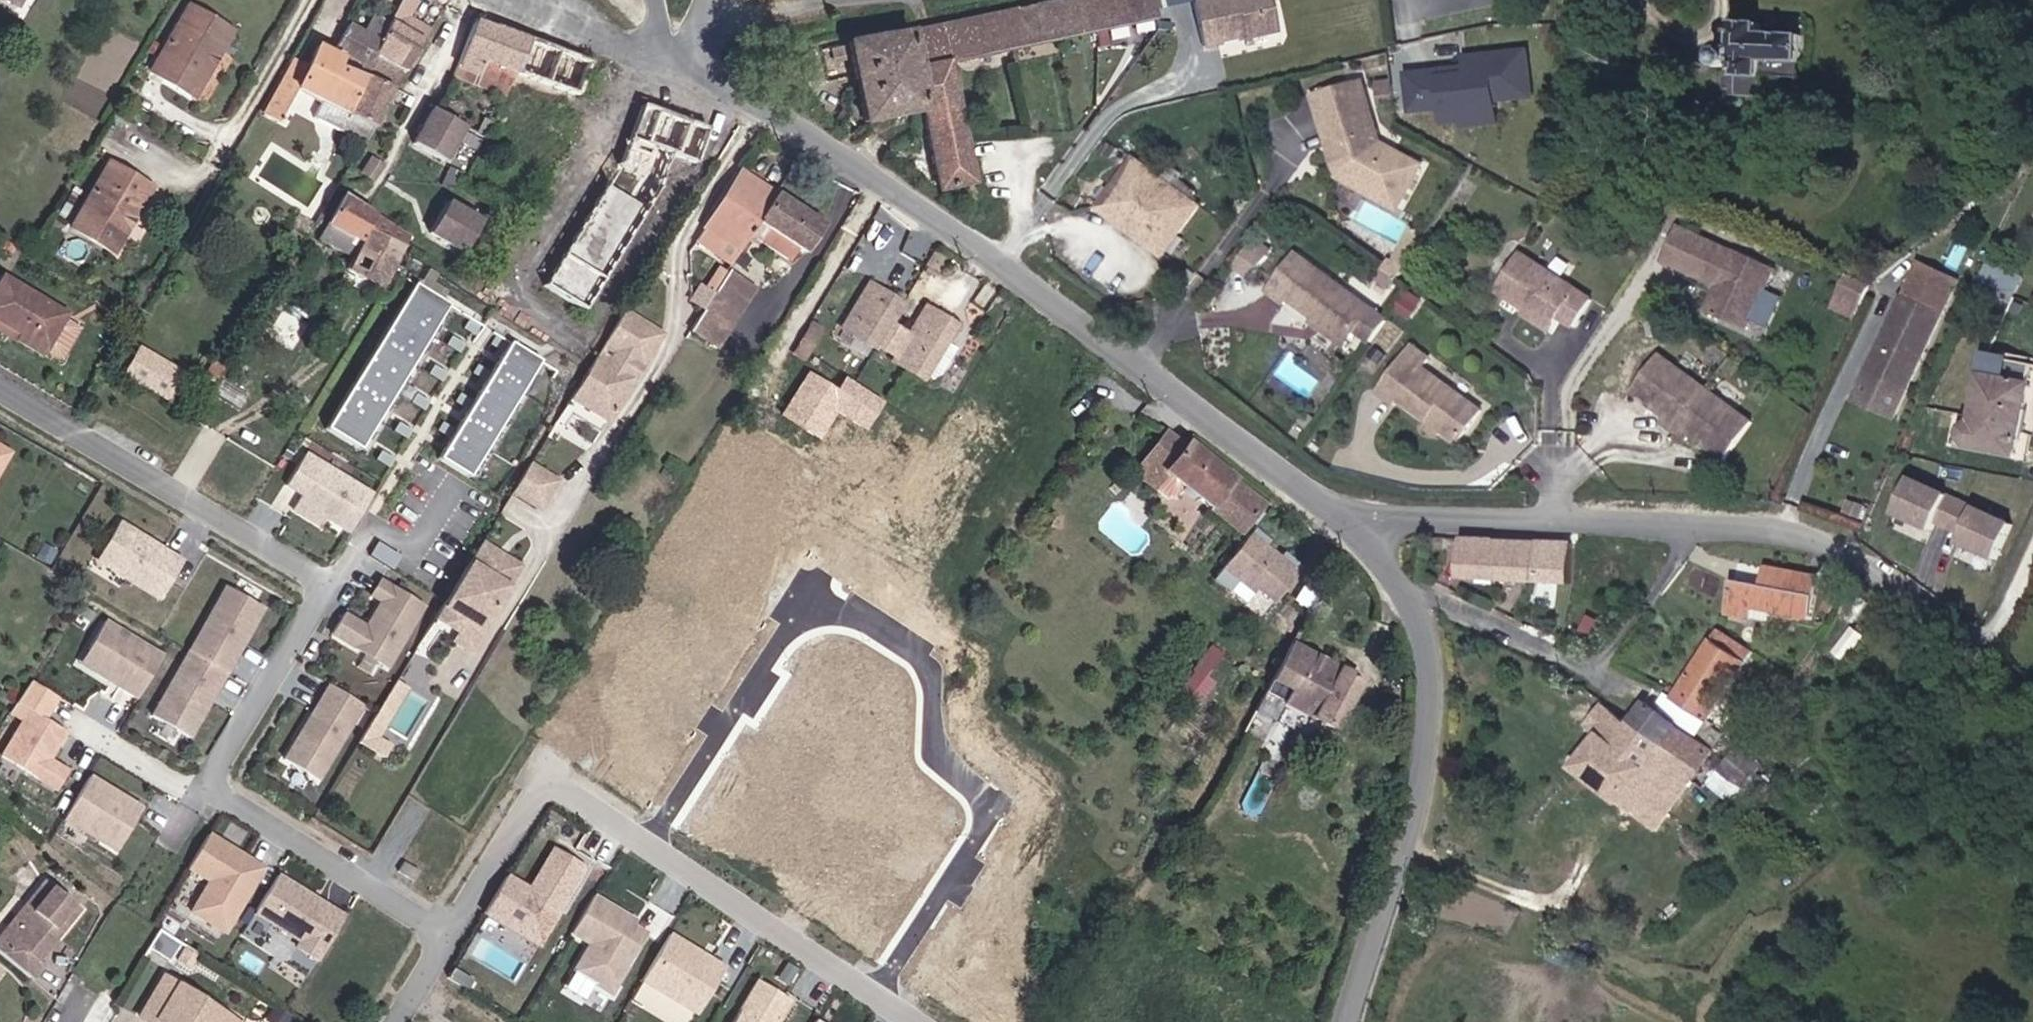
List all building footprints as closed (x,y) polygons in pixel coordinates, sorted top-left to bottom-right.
[(20,0),(0,0),(15,9),(20,0)] [(412,0),(402,0),(394,12),(406,18),(417,5),(412,0)] [(949,65),(1156,21),(1151,0),(1067,0),(847,46),(863,125),(922,113),(925,128),(938,193),(973,186),(960,120),(949,65)] [(1169,10),(1167,0),(1155,0),(1158,12),(1169,10)] [(1270,0),(1203,0),(1193,2),(1199,32),(1202,47),(1221,43),(1220,40),(1234,37),(1233,33),(1241,31),(1243,39),(1277,31),(1270,0)] [(220,51),(231,32),(188,7),(149,73),(192,98),(211,66),(206,64),(215,48),(220,51)] [(406,18),(394,12),(389,23),(422,42),(428,31),(406,18)] [(373,56),(387,25),(373,17),(364,34),(347,25),(331,54),(341,60),(338,67),(363,78),(390,89),(401,71),(373,56)] [(403,73),(422,42),(389,23),(387,25),(373,56),(401,71),(403,73)] [(517,73),(529,41),(493,28),(492,31),(473,23),(456,66),(510,86),(512,82),(517,73)] [(1804,63),(1805,37),(1763,35),(1763,25),(1738,24),(1736,58),(1736,57),(1735,55),(1733,53),(1731,53),(1728,52),(1726,52),(1724,53),(1723,54),(1721,57),(1720,59),(1720,61),(1720,63),(1721,65),(1723,67),(1724,68),(1726,69),(1728,69),(1730,69),(1729,89),(1735,89),(1735,94),(1740,95),(1739,97),(1764,98),(1765,78),(1765,61),(1803,63),(1804,63)] [(1243,39),(1241,31),(1233,33),(1234,37),(1235,40),(1243,39)] [(1202,47),(1199,32),(1188,35),(1192,50),(1202,47)] [(576,95),(588,63),(529,41),(517,73),(576,95)] [(211,66),(220,51),(215,48),(206,64),(211,66)] [(346,115),(363,78),(338,67),(341,60),(331,54),(316,48),(305,68),(293,62),(263,116),(277,124),(296,89),(320,101),(312,119),(363,144),(373,128),(346,115)] [(1533,97),(1528,52),(1468,60),(1469,70),(1470,76),(1441,79),(1440,73),(1408,77),(1413,113),(1444,109),(1445,125),(1466,122),(1464,112),(1498,108),(1497,102),(1533,97)] [(1802,79),(1803,63),(1765,61),(1765,78),(1802,79)] [(510,86),(456,66),(452,76),(504,97),(510,86)] [(1470,76),(1469,70),(1440,73),(1441,79),(1470,76)] [(576,95),(517,73),(512,82),(573,104),(576,95)] [(373,128),(390,89),(363,78),(346,115),(373,128)] [(1398,209),(1422,166),(1380,143),(1362,83),(1315,97),(1320,114),(1345,106),(1350,120),(1324,128),(1335,165),(1340,164),(1342,170),(1338,177),(1398,209)] [(1395,106),(1393,85),(1376,87),(1379,107),(1395,106)] [(583,311),(657,189),(670,154),(695,164),(707,130),(641,106),(622,158),(542,287),(583,311)] [(1350,120),(1345,106),(1320,114),(1324,128),(1350,120)] [(1500,123),(1498,108),(1464,112),(1466,122),(1466,127),(1500,123)] [(442,162),(462,127),(431,109),(411,144),(442,162)] [(483,139),(490,126),(479,120),(473,133),(483,139)] [(372,181),(382,166),(370,158),(360,173),(372,181)] [(1200,206),(1135,158),(1098,208),(1163,256),(1200,206)] [(132,220),(151,188),(108,163),(70,228),(113,253),(123,235),(119,233),(128,217),(132,220)] [(750,234),(774,196),(739,172),(695,241),(731,264),(750,234)] [(805,254),(823,227),(774,196),(750,234),(788,259),(795,248),(805,254)] [(352,257),(372,217),(342,197),(320,239),(352,257)] [(462,254),(480,223),(445,202),(428,233),(462,254)] [(123,235),(132,220),(128,217),(119,233),(123,235)] [(361,276),(374,251),(393,261),(405,237),(372,217),(352,257),(345,269),(361,276)] [(1747,331),(1776,269),(1736,250),(1725,273),(1719,270),(1727,252),(1680,230),(1665,262),(1703,280),(1705,276),(1720,283),(1706,313),(1747,331)] [(1255,240),(1252,246),(1267,256),(1270,252),(1255,240)] [(1252,246),(1235,268),(1250,279),(1267,256),(1252,246)] [(1296,253),(1268,292),(1285,305),(1289,301),(1312,318),(1316,314),(1350,339),(1355,333),(1370,345),(1388,320),(1296,253)] [(1412,260),(1402,253),(1396,262),(1406,268),(1412,260)] [(1575,328),(1593,300),(1519,253),(1496,290),(1525,309),(1528,305),(1555,323),(1559,317),(1575,328)] [(1399,279),(1406,268),(1396,262),(1391,258),(1385,268),(1399,279)] [(2020,282),(2023,277),(1989,259),(1987,265),(2020,282)] [(1924,305),(1939,272),(1920,264),(1905,296),(1924,305)] [(1987,265),(1980,278),(2013,295),(2020,282),(1987,265)] [(712,294),(726,272),(717,267),(703,289),(712,294)] [(1391,290),(1399,279),(1385,268),(1377,280),(1391,290)] [(714,346),(752,288),(726,272),(712,294),(703,308),(689,330),(714,346)] [(1907,391),(1958,281),(1939,272),(1924,305),(1905,296),(1903,295),(1867,373),(1868,373),(1906,390),(1907,391)] [(1863,306),(1872,286),(1849,275),(1840,295),(1863,306)] [(67,314),(3,276),(0,281),(0,322),(21,335),(17,340),(42,355),(67,314)] [(703,289),(690,280),(681,294),(703,308),(712,294),(703,289)] [(457,306),(419,282),(329,425),(367,449),(457,306)] [(901,304),(868,285),(842,327),(875,347),(876,345),(895,357),(892,362),(923,380),(923,379),(934,386),(956,349),(945,342),(955,325),(923,306),(906,335),(889,325),(901,304)] [(1415,310),(1420,301),(1410,294),(1404,302),(1415,310)] [(1409,318),(1415,310),(1404,302),(1398,312),(1409,318)] [(1555,323),(1528,305),(1525,309),(1522,314),(1550,332),(1555,323)] [(593,354),(561,408),(599,431),(632,377),(623,372),(631,359),(640,365),(659,333),(620,310),(601,341),(610,347),(603,359),(593,354)] [(49,350),(68,362),(91,326),(72,314),(49,350)] [(1350,339),(1316,314),(1312,318),(1310,322),(1344,348),(1350,339)] [(296,350),(312,323),(298,316),(282,343),(296,350)] [(0,322),(0,332),(16,342),(17,340),(21,335),(0,322)] [(546,364),(510,343),(444,456),(480,477),(546,364)] [(1460,444),(1484,411),(1424,368),(1431,359),(1411,345),(1382,386),(1401,400),(1429,421),(1444,432),(1460,444)] [(168,400),(183,374),(139,349),(124,375),(168,400)] [(1726,461),(1753,423),(1659,354),(1632,392),(1666,417),(1662,423),(1688,441),(1692,436),(1726,461)] [(2032,372),(2032,364),(1987,355),(1975,421),(1967,420),(1962,444),(2017,455),(2032,372)] [(216,380),(224,367),(213,360),(204,373),(216,380)] [(1856,400),(1894,418),(1906,390),(1868,373),(1856,400)] [(777,414),(799,429),(817,402),(828,410),(836,398),(803,376),(777,414)] [(1401,400),(1382,386),(1376,394),(1395,408),(1401,400)] [(140,410),(148,397),(137,391),(129,404),(140,410)] [(1309,430),(1316,420),(1310,415),(1302,425),(1309,430)] [(1444,432),(1429,421),(1424,427),(1439,438),(1444,432)] [(1165,434),(1140,467),(1162,483),(1157,490),(1155,491),(1167,501),(1173,500),(1183,487),(1240,533),(1262,505),(1184,442),(1181,446),(1165,434)] [(9,453),(0,448),(0,469),(9,453)] [(555,480),(527,463),(510,491),(538,508),(555,480)] [(372,496),(321,464),(298,502),(349,533),(372,496)] [(1162,483),(1140,467),(1135,473),(1157,490),(1162,483)] [(2015,526),(1910,480),(1895,515),(1934,532),(1937,524),(1964,536),(1961,544),(1999,561),(2015,526)] [(189,559),(123,521),(97,565),(164,603),(189,559)] [(1269,543),(1253,530),(1213,580),(1228,593),(1238,581),(1253,594),(1257,588),(1274,602),(1301,568),(1283,554),(1277,560),(1263,549),(1269,543)] [(1447,548),(1447,539),(1430,539),(1426,547),(1447,548)] [(1537,583),(1540,543),(1465,540),(1463,578),(1537,583)] [(500,562),(515,571),(517,566),(479,542),(476,547),(492,556),(489,561),(498,565),(500,562)] [(1573,585),(1575,544),(1540,543),(1537,583),(1573,585)] [(492,556),(476,547),(428,627),(452,642),(470,613),(484,621),(515,571),(500,562),(498,565),(489,561),(492,556)] [(1811,619),(1818,578),(1767,568),(1763,586),(1735,581),(1729,614),(1751,618),(1753,608),(1811,619)] [(386,668),(423,608),(380,581),(371,596),(381,602),(365,628),(343,615),(331,635),(386,668)] [(264,609),(227,587),(189,652),(226,674),(264,609)] [(1830,613),(1841,595),(1832,589),(1822,607),(1830,613)] [(1853,623),(1868,603),(1854,592),(1839,613),(1853,623)] [(452,642),(466,650),(484,621),(470,613),(452,642)] [(166,653),(107,618),(78,667),(138,702),(166,653)] [(1709,723),(1754,653),(1719,631),(1675,700),(1709,723)] [(1333,729),(1359,681),(1288,643),(1263,692),(1333,729)] [(1208,669),(1219,655),(1210,648),(1199,662),(1208,669)] [(188,739),(226,674),(189,652),(151,717),(188,739)] [(1202,677),(1208,669),(1199,662),(1193,670),(1202,677)] [(22,722),(1,756),(60,793),(75,770),(53,757),(69,732),(48,719),(62,697),(34,679),(11,715),(22,722)] [(364,732),(374,738),(403,689),(393,683),(364,732)] [(11,705),(20,692),(10,685),(2,698),(11,705)] [(316,781),(362,706),(328,685),(282,760),(316,781)] [(1662,742),(1676,724),(1645,703),(1632,720),(1662,742)] [(1655,831),(1712,750),(1692,736),(1678,753),(1662,742),(1632,720),(1629,725),(1604,706),(1587,729),(1598,737),(1574,769),(1655,831)] [(1676,724),(1662,742),(1678,753),(1692,736),(1676,724)] [(364,732),(357,743),(384,759),(390,748),(374,738),(364,732)] [(1727,803),(1760,766),(1738,748),(1706,784),(1727,803)] [(147,807),(94,773),(64,818),(118,852),(147,807)] [(222,934),(262,869),(207,835),(186,869),(207,882),(188,913),(222,934)] [(547,929),(584,868),(552,849),(527,890),(505,876),(482,914),(523,938),(533,921),(547,929)] [(416,871),(401,861),(395,870),(410,880),(416,871)] [(349,914),(283,875),(259,915),(300,940),(297,945),(322,960),(349,914)] [(81,910),(45,881),(0,936),(0,955),(31,981),(43,966),(38,962),(81,910)] [(644,935),(631,928),(634,922),(592,897),(569,934),(588,945),(580,958),(586,962),(577,976),(608,995),(644,935)] [(536,946),(547,929),(533,921),(523,938),(536,946)] [(695,1015),(723,969),(668,935),(640,981),(695,1015)] [(190,969),(197,956),(184,949),(177,961),(190,969)] [(577,976),(586,962),(580,958),(571,973),(577,976)] [(471,980),(452,969),(447,977),(466,988),(471,980)] [(162,977),(138,1018),(145,1021),(156,1021),(157,1021),(159,1021),(237,1021),(162,977)] [(770,1020),(773,1021),(775,1021),(788,1001),(756,981),(731,1021),(768,1021),(770,1020)]
